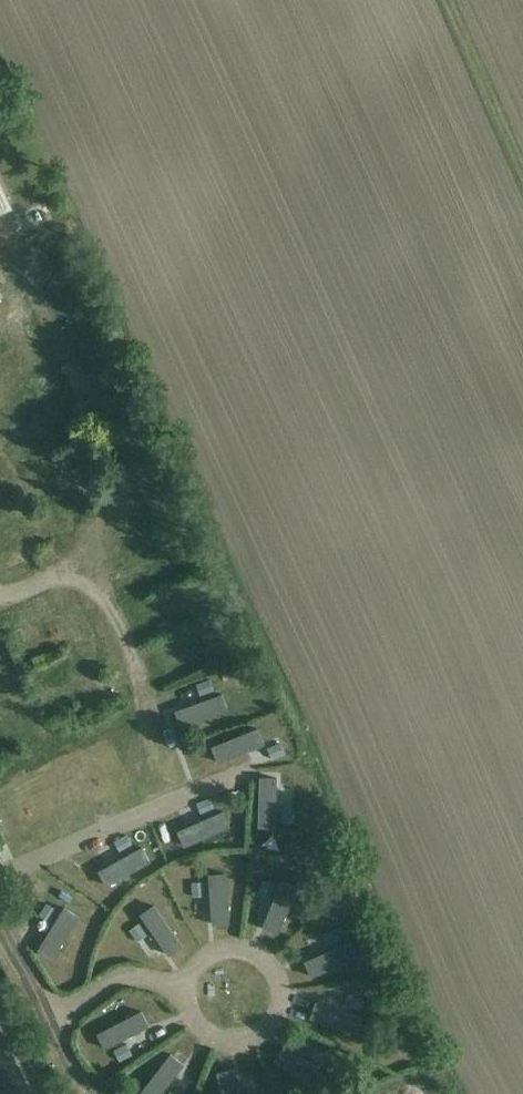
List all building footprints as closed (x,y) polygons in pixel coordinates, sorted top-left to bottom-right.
[(73,445),(62,456),(72,466),(83,456),(73,445)] [(67,591),(54,600),(62,612),(75,604),(67,591)] [(153,643),(159,664),(215,649),(210,629),(153,643)] [(107,640),(96,644),(104,663),(114,659),(107,640)] [(241,670),(189,690),(198,716),(250,697),(241,670)] [(257,717),(207,737),(216,761),(267,741),(257,717)] [(9,767),(3,746),(0,747),(0,770),(9,767)] [(265,786),(261,840),(284,841),(289,789),(265,786)] [(186,814),(185,845),(243,844),(243,814),(186,814)] [(137,841),(91,883),(109,903),(155,860),(137,841)] [(238,868),(218,868),(220,914),(238,913),(238,868)] [(44,876),(34,878),(38,900),(48,898),(44,876)] [(276,878),(248,929),(273,945),(303,892),(276,878)] [(59,902),(41,953),(65,962),(84,912),(59,902)] [(151,903),(130,923),(169,961),(190,942),(151,903)] [(347,934),(299,950),(307,976),(356,960),(347,934)] [(136,988),(87,1023),(103,1046),(153,1011),(136,988)] [(313,995),(310,1016),(368,1032),(371,1003),(313,995)] [(276,1052),(299,1093),(303,1093),(322,1085),(298,1040),(276,1052)] [(184,1043),(152,1079),(168,1093),(199,1056),(184,1043)] [(224,1062),(224,1093),(248,1093),(247,1062),(224,1062)]
